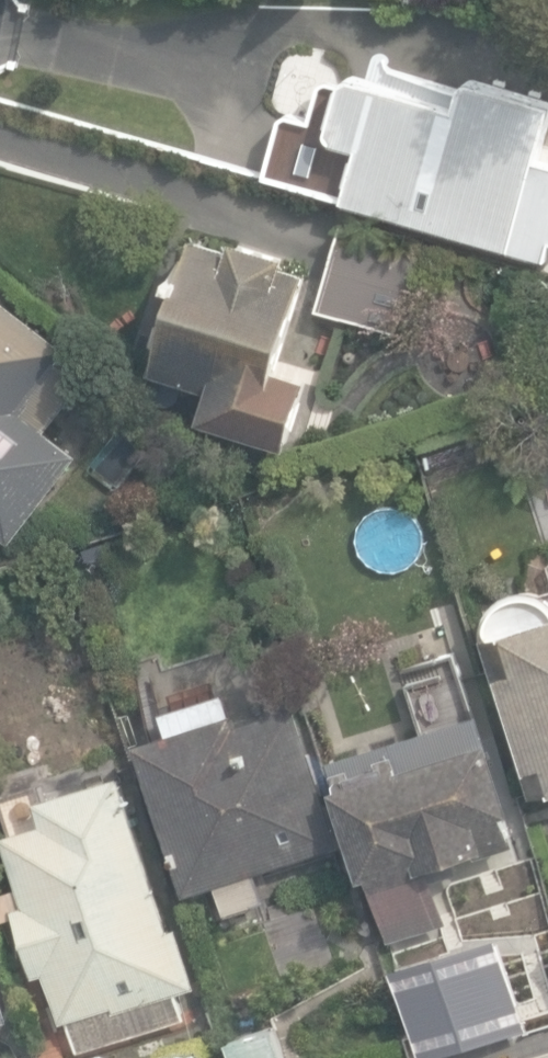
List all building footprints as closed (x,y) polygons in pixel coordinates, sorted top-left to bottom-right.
[(547,237),(547,156),(531,151),(547,92),(464,71),(457,74),(449,99),(345,69),(337,72),(324,123),(329,132),(354,139),(337,192),(504,243),(509,225),(547,237)] [(312,299),(390,323),(416,238),(337,214),(312,299)] [(202,419),(287,448),(311,377),(277,365),(309,269),(290,263),(292,255),(234,236),(231,243),(201,233),(155,371),(212,390),(202,419)] [(450,247),(430,241),(422,273),(442,279),(450,247)] [(0,297),(0,541),(6,534),(14,540),(79,452),(50,430),(96,369),(0,297)] [(543,589),(531,582),(516,582),(497,587),(490,596),(484,613),(486,626),(500,623),(512,660),(495,665),(524,758),(540,754),(547,780),(547,597),(543,589)] [(136,734),(185,888),(218,877),(219,882),(252,872),(249,865),(342,835),(297,693),(237,712),(227,681),(161,702),(168,724),(136,734)] [(484,730),(476,704),(329,748),(337,774),(332,775),(359,867),(368,864),(388,930),(445,913),(429,859),(512,834),(504,804),(511,802),(489,728),(484,730)] [(74,1043),(184,1010),(176,982),(197,976),(179,915),(166,919),(120,762),(35,787),(42,810),(1,822),(16,875),(0,880),(0,908),(15,903),(33,964),(42,961),(57,1012),(64,1010),(74,1043)] [(390,960),(415,1048),(507,1022),(481,934),(390,960)] [(236,1057),(286,1057),(273,1013),(226,1026),(236,1057)] [(167,1057),(212,1057),(207,1040),(165,1051),(167,1057)]
